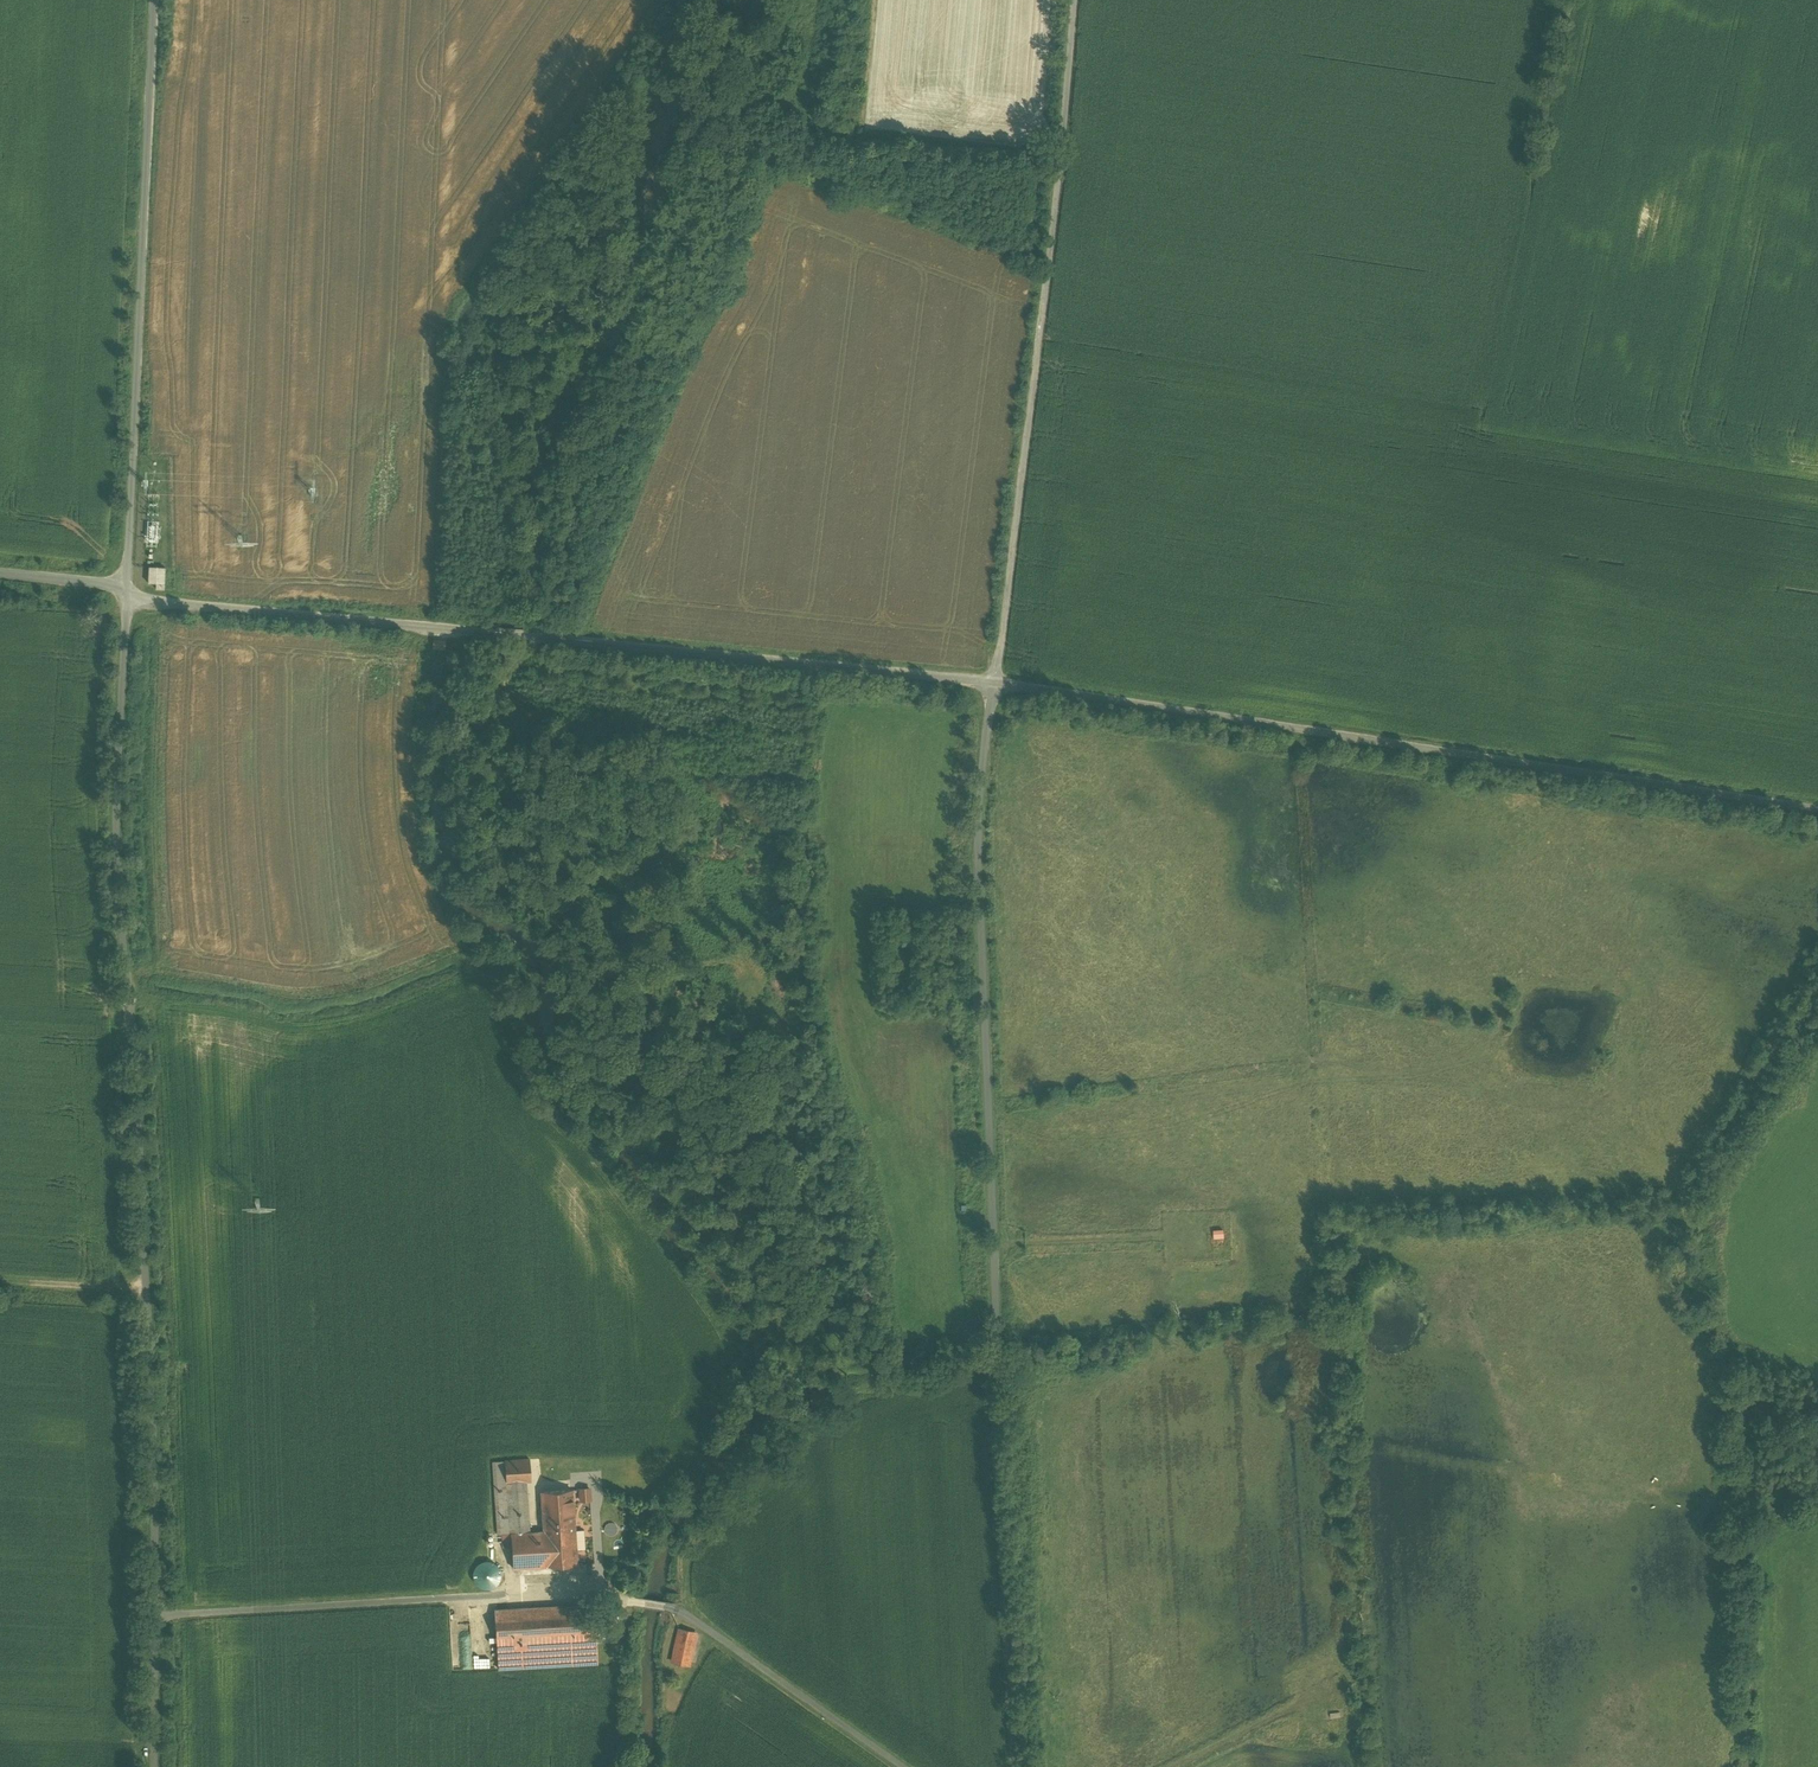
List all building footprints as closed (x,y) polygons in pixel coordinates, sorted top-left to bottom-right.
[(149,583),(157,584),(157,589),(166,590),(167,568),(150,567),(149,583)] [(1226,1228),(1215,1229),(1216,1239),(1226,1238),(1226,1228)] [(544,1531),(529,1532),(525,1481),(531,1480),(530,1459),(493,1461),(498,1534),(511,1533),(513,1568),(577,1564),(574,1529),(544,1531)] [(589,1489),(580,1490),(580,1500),(590,1500),(589,1489)] [(544,1531),(574,1529),(572,1490),(542,1491),(544,1531)] [(473,1572),(473,1574),(473,1576),(473,1578),(474,1581),(475,1582),(476,1584),(478,1586),(480,1587),(482,1588),(484,1588),(486,1589),(488,1589),(491,1588),(493,1588),(495,1586),(496,1585),(498,1584),(499,1582),(500,1580),(501,1578),(501,1575),(501,1573),(500,1571),(500,1569),(499,1567),(497,1565),(496,1564),(494,1562),(492,1562),(490,1561),(487,1561),(485,1561),(483,1561),(481,1562),(479,1563),(477,1564),(476,1566),(475,1568),(474,1570),(473,1572)] [(594,1604),(495,1610),(498,1668),(598,1662),(594,1604)] [(695,1631),(680,1628),(672,1662),(688,1666),(695,1631)]
